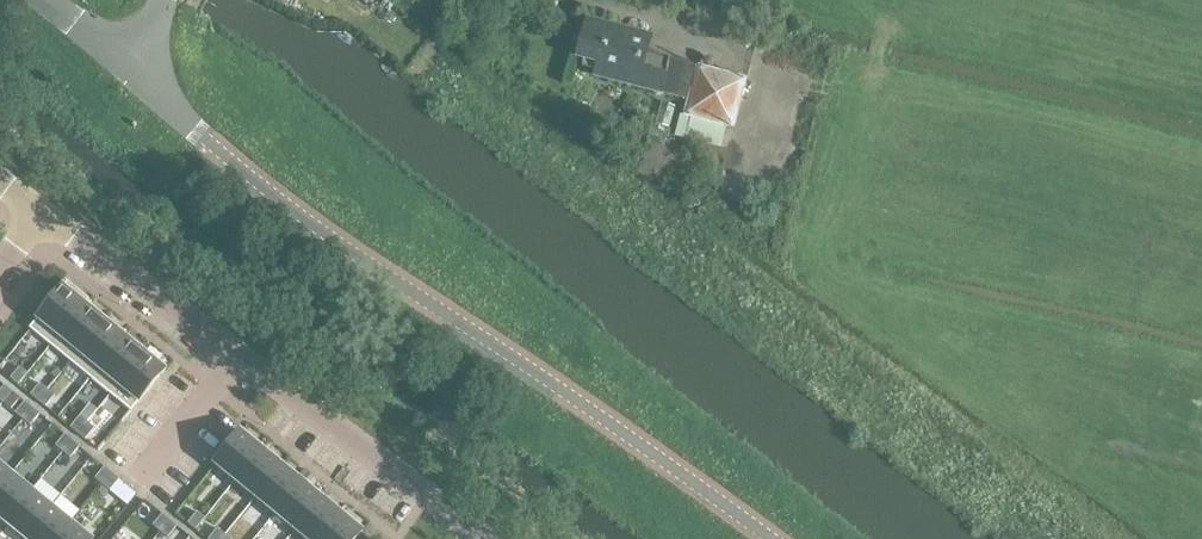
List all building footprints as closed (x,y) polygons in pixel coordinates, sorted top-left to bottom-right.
[(652,35),(650,34),(586,18),(576,59),(597,64),(594,76),(662,94),(662,93),(688,100),(697,65),(647,53),(652,35)] [(680,116),(675,136),(721,149),(722,148),(726,128),(691,119),(683,117),(680,116)] [(67,283),(30,329),(50,346),(85,304),(85,305),(89,300),(67,283)] [(85,304),(50,346),(70,362),(105,320),(85,305),(85,304)] [(105,320),(70,362),(90,379),(124,337),(105,320)] [(124,337),(90,379),(110,395),(144,353),(124,337)] [(144,353),(110,395),(131,412),(165,370),(144,353)] [(20,368),(11,379),(19,385),(28,374),(20,368)] [(40,384),(31,395),(38,401),(48,390),(40,384)] [(0,392),(0,401),(3,404),(13,392),(5,386),(0,392)] [(48,390),(38,401),(46,407),(55,396),(48,390)] [(25,403),(16,414),(23,420),(32,409),(25,403)] [(32,409),(23,420),(30,426),(40,415),(32,409)] [(80,417),(71,428),(78,434),(87,423),(80,417)] [(87,423),(78,434),(85,440),(95,429),(87,423)] [(241,432),(214,465),(235,482),(262,449),(241,432)] [(65,435),(56,447),(63,453),(72,441),(65,435)] [(72,441),(63,453),(71,459),(80,447),(72,441)] [(262,449),(235,482),(255,499),(282,465),(262,449)] [(12,474),(0,464),(0,489),(12,474)] [(282,465),(255,499),(275,515),(302,482),(282,465)] [(105,468),(95,479),(103,485),(112,474),(105,468)] [(0,489),(0,520),(5,524),(32,490),(12,474),(0,489)] [(103,485),(97,492),(104,498),(120,480),(112,474),(103,485)] [(5,524),(23,538),(25,538),(52,507),(51,506),(61,495),(41,479),(32,490),(5,524)] [(302,482),(275,515),(295,531),(322,498),(302,482)] [(295,531),(304,538),(321,538),(342,514),(322,498),(295,531)] [(25,538),(59,538),(72,523),(52,507),(25,538)] [(197,512),(188,524),(195,530),(205,519),(197,512)] [(321,538),(356,538),(362,531),(342,514),(321,538)] [(162,515),(153,526),(160,532),(170,521),(162,515)] [(170,521),(160,532),(168,538),(177,527),(170,521)] [(59,538),(92,538),(72,523),(59,538)] [(209,538),(221,538),(225,535),(217,529),(209,538)]
